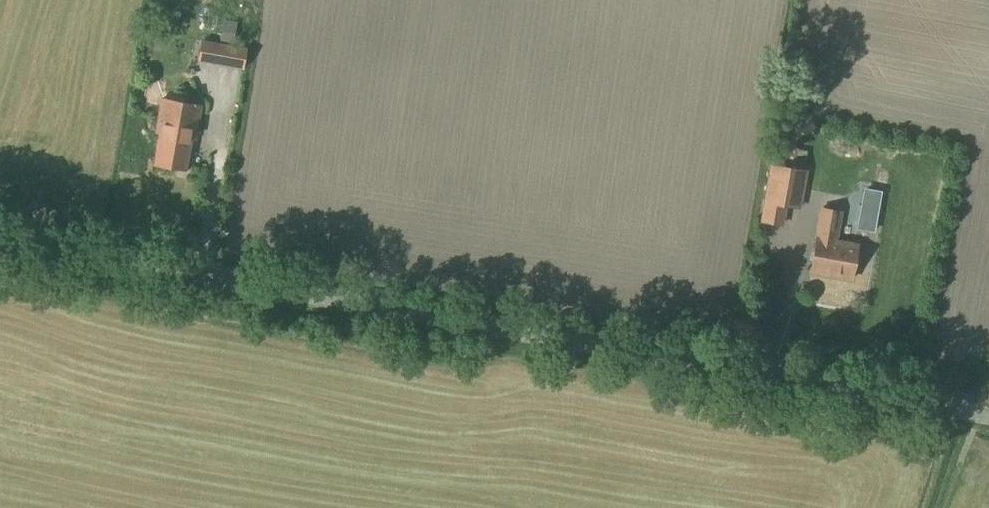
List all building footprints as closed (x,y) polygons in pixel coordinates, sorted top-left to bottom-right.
[(243,70),(247,48),(200,39),(197,62),(243,70)] [(201,106),(161,99),(154,134),(159,135),(154,165),(185,171),(191,140),(195,141),(201,106)] [(801,209),(802,202),(808,169),(770,163),(760,222),(783,226),(787,207),(801,209)] [(877,212),(880,193),(863,190),(860,209),(877,212)] [(851,279),(857,246),(837,242),(842,212),(819,208),(815,238),(810,272),(851,279)]
